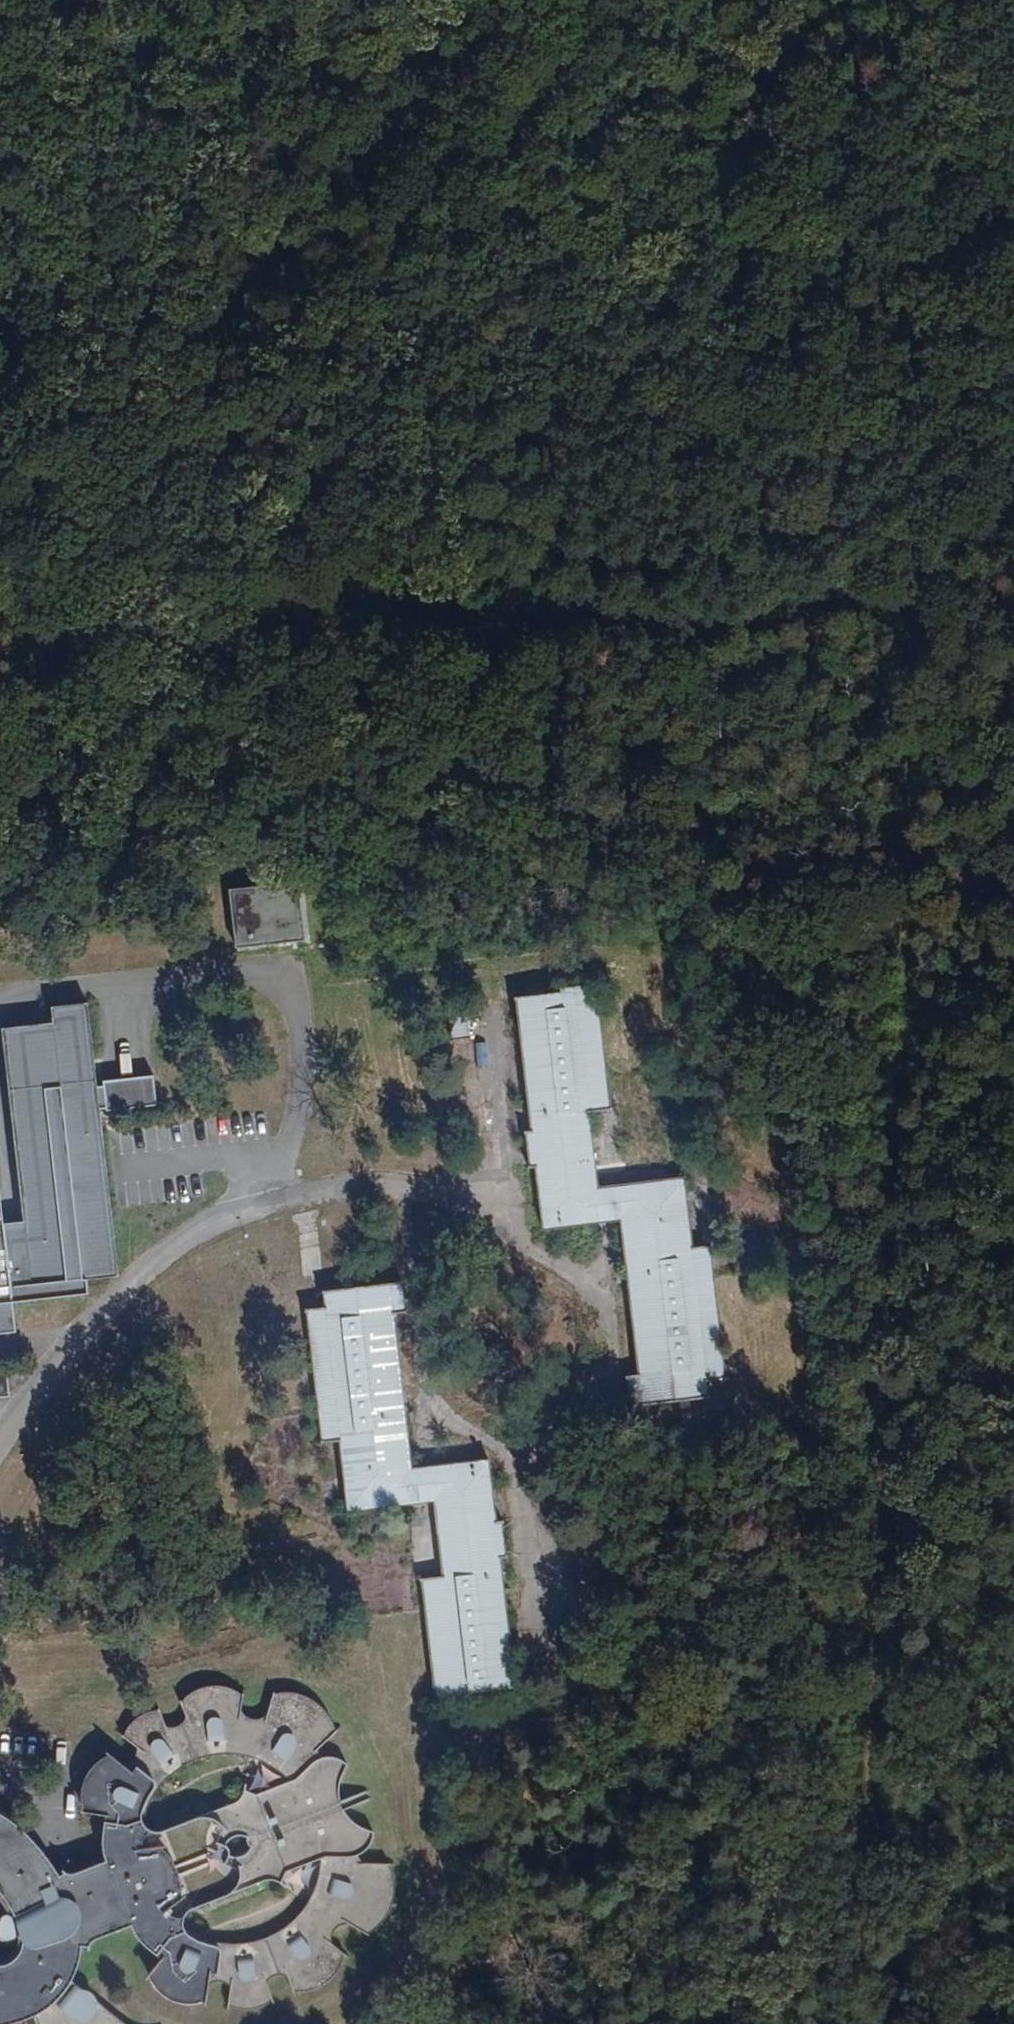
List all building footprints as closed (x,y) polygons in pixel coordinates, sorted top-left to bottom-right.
[(308,950),(300,890),(232,899),(239,958),(308,950)] [(614,1108),(600,991),(518,1003),(527,1075),(545,1232),(625,1223),(641,1380),(633,1388),(636,1410),(710,1399),(709,1382),(727,1379),(716,1251),(695,1251),(689,1182),(603,1190),(593,1109),(614,1108)] [(96,1008),(55,1012),(57,1026),(0,1031),(0,1041),(25,1221),(7,1221),(0,1178),(0,1338),(23,1335),(18,1306),(93,1297),(90,1281),(126,1278),(96,1008)] [(446,1583),(426,1584),(438,1702),(520,1694),(505,1560),(512,1558),(509,1526),(499,1528),(492,1465),(417,1474),(397,1314),(407,1313),(405,1287),(307,1296),(327,1443),(346,1441),(354,1514),(438,1505),(446,1583)] [(394,1903),(393,1875),(390,1862),(359,1863),(360,1856),(373,1844),(374,1831),(359,1825),(344,1810),(341,1801),(340,1784),(347,1765),(339,1758),(330,1757),(321,1759),(318,1751),(341,1732),(330,1715),(315,1701),(305,1696),(288,1692),(276,1695),(266,1715),(257,1719),(250,1719),(241,1712),(242,1695),(228,1686),(214,1684),(201,1686),(190,1693),(180,1701),(185,1717),(180,1727),(172,1729),(158,1709),(147,1712),(135,1719),(124,1734),(146,1754),(135,1769),(109,1752),(90,1767),(82,1785),(83,1799),(84,1810),(109,1812),(109,1819),(106,1819),(103,1832),(103,1848),(106,1858),(95,1864),(87,1867),(78,1870),(68,1872),(63,1872),(60,1874),(53,1861),(46,1853),(24,1828),(12,1819),(0,1813),(0,1892),(2,1893),(16,1915),(22,1940),(20,1952),(9,1960),(4,1963),(0,1963),(0,2023),(124,2023),(73,1981),(78,1968),(82,1945),(90,1942),(100,1935),(121,1928),(133,1924),(145,1942),(157,1953),(163,1955),(150,1976),(161,1993),(180,2000),(195,2002),(207,2000),(208,1983),(217,1981),(223,1980),(231,1985),(226,2004),(238,2007),(252,2009),(266,2004),(273,2000),(267,1982),(271,1978),(280,1973),(290,1977),(295,1991),(311,1988),(325,1981),(337,1972),(344,1953),(333,1942),(339,1929),(348,1925),(371,1936),(382,1930),(394,1903)]
